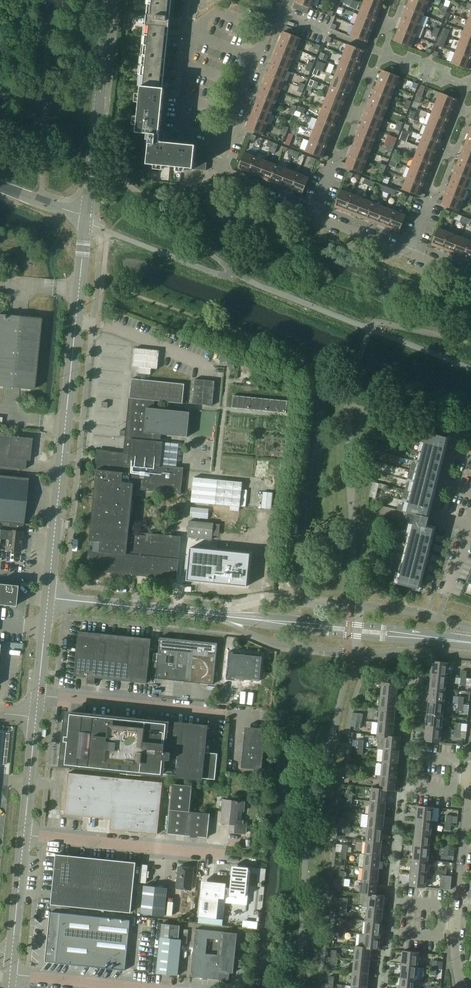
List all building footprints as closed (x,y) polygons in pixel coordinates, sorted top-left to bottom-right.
[(141,86),(162,88),(162,87),(161,87),(162,78),(163,78),(163,77),(162,77),(163,68),(164,68),(164,67),(163,67),(164,58),(165,58),(165,57),(164,57),(165,48),(166,48),(166,47),(165,47),(166,38),(167,38),(167,37),(166,36),(167,27),(170,28),(171,16),(168,16),(169,7),(170,7),(170,6),(169,6),(170,0),(150,0),(150,4),(149,4),(149,5),(150,5),(149,14),(148,14),(148,15),(149,15),(148,24),(147,24),(147,25),(148,25),(147,34),(146,34),(146,35),(147,36),(146,45),(145,44),(145,46),(146,46),(145,55),(144,55),(144,56),(145,56),(144,65),(143,65),(143,66),(144,66),(143,75),(142,75),(141,76),(142,76),(142,86),(141,86),(140,86),(141,86)] [(296,2),(310,8),(312,9),(316,0),(296,0),(296,2)] [(363,4),(380,10),(384,0),(365,0),(363,4)] [(407,8),(424,15),(428,4),(417,0),(410,0),(407,8)] [(310,8),(296,2),(293,8),(307,14),(310,8)] [(363,4),(359,14),(376,21),(380,10),(363,4)] [(407,8),(403,19),(420,26),(424,15),(407,8)] [(359,14),(355,25),(372,32),(376,21),(359,14)] [(403,19),(399,30),(415,36),(420,26),(403,19)] [(372,32),(355,25),(351,36),(368,43),(372,32)] [(286,26),(284,31),(298,37),(300,31),(286,26)] [(415,36),(399,30),(394,41),(411,47),(415,36)] [(284,31),(280,43),(297,49),(301,38),(298,37),(284,31)] [(460,41),(470,46),(470,34),(464,31),(460,41)] [(456,52),(470,58),(470,46),(460,41),(456,52)] [(280,43),(276,53),(293,60),(297,49),(280,43)] [(348,44),(343,55),(360,62),(365,51),(348,44)] [(456,52),(452,63),(469,70),(470,63),(470,58),(456,52)] [(276,53),(272,64),(289,70),(293,60),(276,53)] [(343,55),(339,66),(356,72),(360,62),(343,55)] [(318,61),(315,69),(319,70),(323,71),(326,64),(318,61)] [(272,64),(267,74),(284,81),(289,70),(272,64)] [(339,66),(335,76),(352,83),(356,72),(339,66)] [(383,70),(378,81),(395,88),(400,77),(383,70)] [(267,74),(263,85),(280,92),(284,81),(267,74)] [(335,76),(331,87),(348,94),(352,83),(335,76)] [(378,81),(374,92),(391,98),(395,88),(378,81)] [(263,85),(259,96),(276,103),(280,92),(263,85)] [(162,88),(141,86),(137,133),(148,134),(148,140),(150,140),(148,164),(207,170),(209,150),(163,145),(165,133),(158,132),(162,88)] [(331,87),(327,98),(344,104),(348,94),(331,87)] [(374,92),(370,102),(387,109),(391,98),(374,92)] [(440,92),(436,103),(453,110),(457,99),(440,92)] [(259,96),(255,107),(272,113),(276,103),(259,96)] [(327,98),(323,108),(339,115),(344,104),(327,98)] [(370,102),(366,113),(383,120),(387,109),(370,102)] [(436,103),(432,114),(449,121),(453,110),(436,103)] [(255,107),(251,117),(268,124),(272,113),(255,107)] [(323,108),(318,119),(335,126),(339,115),(323,108)] [(366,113),(362,124),(379,130),(383,120),(366,113)] [(432,114),(428,125),(445,131),(449,121),(432,114)] [(268,124),(251,117),(246,129),(263,135),(268,124)] [(318,119),(314,130),(331,136),(335,126),(318,119)] [(362,124),(358,135),(374,141),(379,130),(362,124)] [(428,125),(424,135),(440,142),(445,131),(428,125)] [(314,130),(310,141),(327,147),(331,136),(314,130)] [(403,132),(400,139),(407,141),(409,134),(403,132)] [(358,135),(353,145),(370,152),(374,141),(358,135)] [(424,135),(419,146),(436,153),(440,142),(424,135)] [(463,151),(470,154),(470,142),(467,140),(463,151)] [(327,147),(310,141),(306,152),(328,160),(329,157),(324,155),(327,147)] [(353,145),(349,156),(366,162),(370,152),(353,145)] [(419,146),(415,157),(432,164),(436,153),(419,146)] [(459,161),(470,166),(470,154),(463,151),(459,161)] [(238,169),(249,173),(256,157),(245,152),(238,169)] [(366,162),(349,156),(346,163),(341,161),(340,165),(362,174),(366,162)] [(249,173),(260,178),(267,161),(256,157),(249,173)] [(415,157),(411,168),(428,174),(432,164),(415,157)] [(260,178),(271,182),(277,165),(267,161),(260,178)] [(454,172),(470,179),(470,166),(459,161),(454,172)] [(271,182),(281,186),(288,169),(277,165),(271,182)] [(411,168),(407,178),(424,185),(428,174),(411,168)] [(281,186),(292,190),(298,173),(288,169),(281,186)] [(450,183),(467,190),(470,179),(454,172),(450,183)] [(298,173),(292,190),(303,194),(310,177),(298,173)] [(424,185),(407,178),(402,189),(424,198),(426,194),(421,192),(424,185)] [(450,183),(446,194),(463,200),(467,190),(450,183)] [(335,207),(346,211),(353,194),(342,190),(335,207)] [(346,211),(357,215),(363,198),(353,194),(346,211)] [(463,200),(446,194),(443,201),(438,199),(437,203),(459,211),(463,200)] [(357,215),(367,219),(374,203),(363,198),(357,215)] [(367,219),(378,224),(385,207),(374,203),(367,219)] [(378,224),(389,228),(395,211),(385,207),(378,224)] [(395,211),(389,228),(400,232),(406,215),(395,211)] [(432,244),(443,249),(449,232),(438,228),(432,244)] [(443,249),(453,253),(460,236),(449,232),(443,249)] [(453,253),(464,257),(470,240),(460,236),(453,253)] [(0,314),(0,386),(33,389),(41,318),(0,314)] [(137,348),(135,348),(133,366),(139,367),(139,373),(151,374),(152,368),(158,369),(160,351),(137,348)] [(161,465),(164,441),(161,441),(162,434),(188,437),(190,412),(154,408),(155,400),(183,403),(185,384),(132,378),(130,398),(124,452),(99,450),(90,540),(94,541),(93,549),(89,549),(87,570),(177,579),(182,536),(146,532),(146,535),(129,533),(134,489),(181,494),(184,467),(161,465)] [(399,583),(399,584),(418,588),(433,529),(433,528),(427,526),(429,517),(427,516),(447,437),(428,432),(408,512),(410,513),(407,522),(414,524),(399,583)] [(25,469),(24,469),(25,469),(26,460),(30,460),(32,438),(11,436),(0,435),(0,466),(25,469)] [(8,526),(23,528),(23,524),(28,478),(0,475),(0,522),(9,523),(8,526)] [(243,482),(194,477),(192,502),(210,504),(240,507),(243,482)] [(263,491),(261,508),(272,509),(273,492),(263,491)] [(209,519),(210,509),(191,507),(190,517),(209,519)] [(188,537),(212,539),(214,523),(190,521),(188,537)] [(7,539),(6,550),(21,552),(23,532),(22,532),(23,528),(8,526),(8,530),(2,530),(0,529),(0,539),(7,539)] [(188,573),(187,580),(247,586),(251,554),(216,550),(213,550),(211,549),(190,547),(190,555),(189,561),(189,567),(188,573)] [(0,584),(0,604),(15,606),(17,585),(0,584)] [(88,677),(87,683),(95,684),(96,678),(147,683),(152,638),(79,631),(74,675),(88,677)] [(218,643),(160,637),(156,678),(214,684),(218,643)] [(230,651),(227,677),(259,681),(262,654),(230,651)] [(433,661),(432,674),(447,676),(449,662),(433,661)] [(432,674),(430,687),(446,689),(447,676),(432,674)] [(383,682),(381,696),(397,697),(398,684),(383,682)] [(430,687),(429,701),(445,702),(446,689),(430,687)] [(381,696),(380,709),(396,710),(397,697),(381,696)] [(429,701),(428,714),(443,715),(445,702),(429,701)] [(380,709),(379,722),(394,723),(396,710),(380,709)] [(70,764),(162,773),(167,723),(69,713),(69,714),(71,714),(69,728),(64,733),(63,743),(67,749),(66,763),(64,763),(64,764),(70,764)] [(428,714),(426,727),(442,728),(443,715),(428,714)] [(379,722),(377,736),(378,736),(385,736),(393,737),(393,736),(394,723),(379,722)] [(162,773),(179,774),(184,726),(182,725),(183,725),(167,723),(162,773)] [(184,726),(179,774),(179,776),(216,779),(218,753),(206,752),(207,741),(202,741),(203,727),(211,728),(211,727),(183,725),(182,725),(184,726)] [(246,726),(242,767),(262,769),(267,728),(246,726)] [(442,728),(426,727),(425,740),(441,742),(442,728)] [(385,736),(378,736),(377,748),(384,749),(400,750),(401,737),(393,736),(393,737),(385,736)] [(384,749),(383,762),(398,764),(400,750),(384,749)] [(383,762),(381,776),(397,777),(398,764),(383,762)] [(112,819),(111,829),(158,834),(163,782),(69,773),(65,814),(112,819)] [(381,776),(380,788),(380,789),(388,789),(387,790),(395,791),(397,777),(381,776)] [(173,783),(168,833),(191,835),(191,837),(198,837),(198,836),(208,837),(209,822),(211,823),(211,820),(210,820),(210,813),(190,811),(193,785),(173,783)] [(372,787),(371,801),(386,803),(387,790),(388,789),(380,789),(380,788),(372,787)] [(230,823),(229,831),(246,833),(247,824),(237,824),(238,810),(244,811),(245,802),(224,800),(222,823),(230,823)] [(371,801),(369,814),(385,816),(386,803),(371,801)] [(418,806),(417,819),(433,821),(439,821),(440,808),(418,806)] [(369,814),(368,827),(384,829),(385,816),(369,814)] [(417,819),(416,832),(431,834),(433,821),(417,819)] [(368,827),(367,840),(382,842),(384,829),(368,827)] [(416,832),(414,845),(430,847),(431,834),(416,832)] [(367,840),(365,853),(381,855),(382,842),(367,840)] [(414,845),(413,858),(429,860),(430,847),(414,845)] [(365,853),(364,867),(380,868),(381,855),(365,853)] [(52,904),(131,912),(136,862),(57,854),(52,904)] [(413,858),(412,872),(427,873),(429,860),(413,858)] [(178,888),(192,889),(194,868),(179,866),(178,877),(179,877),(178,888)] [(249,869),(249,867),(233,866),(231,888),(227,887),(225,902),(246,904),(247,905),(249,890),(251,870),(249,869)] [(364,867),(363,880),(378,881),(380,868),(364,867)] [(427,873),(412,872),(410,885),(426,887),(427,873)] [(441,875),(440,888),(451,889),(452,876),(441,875)] [(361,894),(364,894),(369,895),(369,894),(377,894),(378,881),(363,880),(361,894)] [(198,917),(199,917),(223,919),(225,902),(227,887),(227,885),(219,884),(213,883),(202,882),(201,885),(198,917)] [(168,887),(144,885),(141,913),(165,915),(168,887)] [(369,895),(364,894),(363,906),(368,907),(384,908),(385,895),(377,894),(369,894),(369,895)] [(347,912),(348,905),(343,905),(337,904),(336,911),(342,912),(347,912)] [(368,907),(367,921),(382,922),(384,908),(368,907)] [(52,913),(47,961),(46,961),(46,962),(125,970),(130,920),(51,912),(52,913)] [(367,921),(365,934),(381,936),(382,922),(367,921)] [(180,925),(162,923),(161,937),(179,939),(180,925)] [(209,976),(208,978),(229,980),(230,972),(234,973),(235,965),(238,965),(239,957),(236,956),(236,949),(240,949),(241,941),(237,941),(238,933),(196,929),(191,976),(204,978),(204,976),(209,976)] [(365,934),(360,933),(359,946),(364,947),(372,948),(371,948),(379,949),(381,936),(365,934)] [(182,939),(179,939),(161,937),(157,973),(178,975),(182,939)] [(356,946),(355,959),(370,961),(371,948),(372,948),(364,947),(359,946),(356,946)] [(404,950),(402,964),(418,966),(419,952),(404,950)] [(355,959),(353,973),(369,974),(370,961),(355,959)] [(402,964),(401,977),(417,979),(418,966),(402,964)] [(353,973),(352,986),(368,987),(369,974),(353,973)] [(401,977),(400,987),(420,987),(421,979),(417,979),(401,977)]
